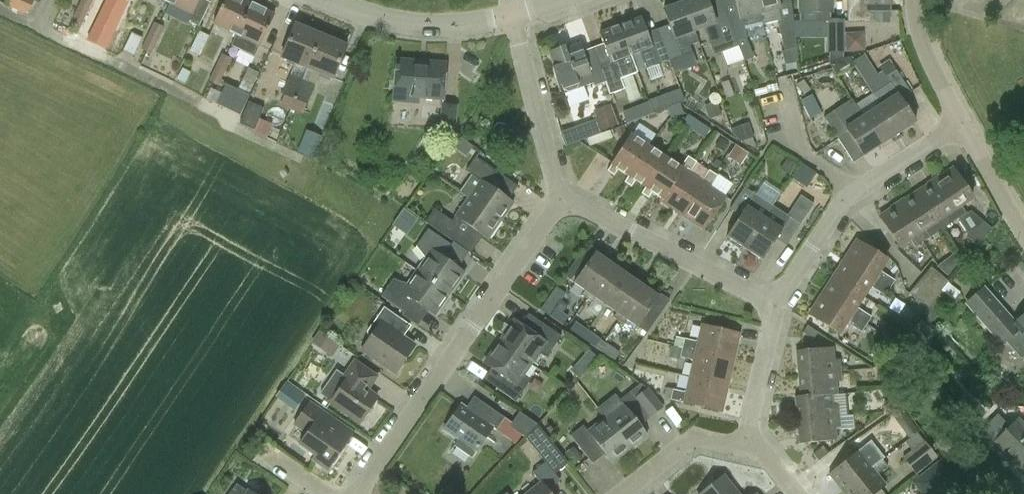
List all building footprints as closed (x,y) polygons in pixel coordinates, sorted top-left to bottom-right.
[(4,4),(25,14),(31,0),(6,0),(4,4)] [(89,0),(83,0),(74,18),(78,20),(89,0)] [(78,20),(83,23),(94,0),(89,0),(78,20)] [(169,3),(164,15),(187,25),(188,22),(199,28),(210,3),(203,0),(171,0),(169,3)] [(251,4),(241,0),(224,0),(213,24),(236,35),(251,4)] [(684,3),(695,32),(702,29),(704,28),(711,45),(716,58),(738,50),(726,20),(715,24),(708,4),(706,0),(691,0),(684,3)] [(726,20),(738,50),(743,63),(752,60),(745,42),(746,39),(744,30),(760,26),(762,25),(760,15),(756,0),(734,0),(738,17),(726,20)] [(760,15),(762,25),(777,22),(785,54),(796,51),(791,4),(779,7),(779,4),(778,0),(756,0),(760,15)] [(827,22),(832,22),(832,13),(832,0),(799,0),(799,13),(799,22),(827,22)] [(861,0),(847,0),(847,23),(872,23),(872,11),(889,11),(889,0),(861,0)] [(674,40),(663,43),(670,63),(692,55),(685,35),(695,32),(684,3),(663,10),(674,40)] [(251,4),(236,35),(230,48),(253,59),(260,46),(274,15),(251,4)] [(640,18),(620,26),(630,55),(640,52),(647,72),(670,63),(663,43),(651,47),(640,18)] [(832,22),(827,22),(827,53),(843,53),(843,22),(832,22)] [(143,51),(148,53),(160,26),(156,24),(143,51)] [(292,112),(293,111),(305,81),(302,80),(307,68),(320,36),(295,25),(281,58),(296,64),(291,76),(279,107),(292,112)] [(160,26),(148,53),(152,56),(165,28),(160,26)] [(600,67),(606,84),(612,99),(626,93),(622,80),(638,74),(630,55),(620,26),(619,26),(599,33),(603,44),(610,63),(600,67)] [(143,37),(132,32),(124,50),(134,55),(143,37)] [(864,34),(847,35),(848,51),(864,50),(864,34)] [(207,41),(197,36),(188,52),(199,58),(207,41)] [(305,81),(293,111),(304,115),(316,86),(321,74),(333,79),(346,46),(320,36),(307,68),(302,80),(305,81)] [(596,88),(606,84),(600,67),(590,70),(583,52),(580,43),(566,50),(564,46),(547,53),(559,93),(560,93),(558,87),(561,87),(562,90),(568,93),(575,90),(594,83),(596,88)] [(214,85),(227,57),(222,55),(209,82),(214,85)] [(232,60),(227,57),(214,85),(219,87),(232,60)] [(854,68),(849,59),(828,66),(837,79),(854,68)] [(442,100),(445,64),(396,60),(393,97),(442,100)] [(889,84),(871,96),(879,107),(897,134),(899,133),(915,122),(905,107),(900,99),(910,92),(896,71),(885,77),(889,84)] [(811,90),(804,82),(797,87),(804,95),(811,90)] [(218,105),(241,116),(248,100),(250,97),(227,86),(218,105)] [(652,114),(667,108),(680,103),(683,102),(679,90),(648,101),(652,114)] [(871,96),(855,106),(862,117),(880,145),(892,138),(897,134),(879,107),(871,96)] [(862,117),(855,106),(850,99),(824,117),(839,139),(848,134),(863,157),(880,145),(862,117)] [(248,100),(241,116),(243,117),(239,124),(253,131),(264,108),(248,100)] [(649,103),(637,107),(640,118),(652,114),(649,103)] [(680,103),(667,108),(667,109),(670,119),(684,114),(680,103)] [(455,134),(457,105),(442,104),(439,132),(455,134)] [(722,116),(718,105),(705,110),(709,120),(722,116)] [(710,130),(688,116),(682,126),(704,140),(710,130)] [(618,138),(626,135),(623,128),(616,131),(618,138)] [(566,147),(585,140),(581,129),(562,136),(566,147)] [(312,158),(315,151),(321,138),(306,131),(296,152),(306,156),(312,158)] [(623,184),(625,185),(650,148),(648,146),(631,135),(611,165),(606,173),(613,177),(617,171),(627,178),(623,184)] [(721,139),(716,147),(723,152),(728,144),(721,139)] [(727,158),(740,166),(747,156),(734,147),(727,158)] [(634,182),(644,189),(645,188),(665,158),(650,148),(625,185),(630,188),(634,182)] [(660,202),(667,206),(688,173),(695,162),(686,156),(678,167),(665,158),(645,188),(644,189),(640,195),(647,200),(651,194),(661,200),(660,202)] [(480,180),(467,199),(500,222),(513,203),(512,202),(489,186),(498,173),(477,158),(468,172),(480,180)] [(781,168),(790,175),(797,165),(788,159),(781,168)] [(806,188),(815,174),(800,164),(791,178),(806,188)] [(667,206),(684,218),(713,174),(713,173),(708,169),(700,181),(688,173),(667,206)] [(953,169),(931,183),(951,213),(956,221),(966,214),(961,206),(972,199),(953,169)] [(713,174),(684,218),(703,230),(725,197),(710,187),(717,177),(713,174)] [(931,183),(916,194),(935,223),(940,231),(956,221),(951,213),(931,183)] [(726,237),(744,249),(764,219),(772,206),(745,188),(730,211),(739,217),(726,237)] [(916,194),(897,206),(916,236),(921,244),(940,231),(935,223),(916,194)] [(764,219),(744,249),(762,261),(776,241),(785,247),(813,205),(801,197),(788,217),(772,206),(764,219)] [(500,222),(467,199),(455,218),(452,221),(435,210),(426,223),(451,241),(463,224),(476,232),(487,240),(500,222)] [(916,236),(897,206),(879,218),(898,247),(907,242),(910,240),(915,248),(921,244),(916,236)] [(405,208),(393,224),(406,234),(418,218),(405,208)] [(992,229),(990,228),(983,222),(968,240),(977,247),(983,240),(988,235),(992,230),(992,229)] [(425,260),(417,272),(449,295),(464,274),(458,270),(443,260),(451,248),(430,233),(418,250),(425,260)] [(845,260),(888,288),(894,279),(880,270),(887,261),(857,241),(845,260)] [(587,299),(613,261),(608,258),(606,261),(603,258),(595,253),(597,250),(587,243),(564,277),(573,283),(585,291),(582,296),(587,299)] [(954,251),(938,264),(946,274),(961,261),(954,251)] [(886,291),(888,288),(845,260),(842,263),(833,278),(863,298),(863,297),(870,287),(870,286),(884,295),(886,291)] [(606,306),(627,275),(619,270),(616,267),(618,265),(613,261),(587,299),(592,303),(595,298),(606,306)] [(933,267),(925,276),(943,291),(950,281),(933,267)] [(449,295),(417,272),(409,284),(393,281),(380,299),(404,316),(414,301),(428,311),(435,316),(449,295)] [(613,317),(618,322),(619,321),(622,317),(645,284),(640,280),(638,283),(634,280),(627,275),(606,306),(616,313),(613,317)] [(925,276),(917,285),(935,300),(942,291),(943,291),(925,276)] [(872,318),(871,317),(869,315),(856,308),(863,298),(833,278),(821,296),(863,323),(866,325),(867,326),(872,318)] [(645,284),(622,317),(619,321),(624,325),(626,320),(638,328),(646,334),(669,301),(660,295),(659,298),(647,290),(649,287),(645,284)] [(910,294),(928,309),(935,300),(917,285),(910,294)] [(984,286),(964,304),(1002,347),(1006,343),(1021,360),(1023,357),(1023,315),(1015,322),(984,286)] [(933,313),(939,318),(954,301),(942,291),(935,300),(928,309),(933,313)] [(863,323),(821,296),(809,315),(839,334),(846,323),(862,334),(867,326),(866,325),(863,323)] [(916,300),(909,308),(918,316),(925,308),(916,300)] [(367,331),(369,339),(362,350),(396,373),(414,347),(402,339),(397,335),(406,322),(384,307),(367,331)] [(556,309),(550,318),(564,327),(569,318),(556,309)] [(514,321),(499,343),(529,364),(538,352),(546,357),(560,336),(542,324),(534,335),(514,321)] [(582,340),(588,331),(575,322),(569,331),(582,340)] [(921,323),(914,330),(925,340),(932,332),(921,323)] [(682,349),(732,360),(738,334),(702,326),(698,342),(684,339),(682,349)] [(813,340),(818,333),(807,326),(802,334),(813,340)] [(331,357),(339,345),(319,331),(311,343),(331,357)] [(598,351),(604,342),(588,331),(582,340),(598,351)] [(529,364),(499,343),(484,364),(504,378),(497,389),(515,401),(530,380),(522,375),(529,364)] [(620,354),(607,345),(602,353),(614,362),(620,354)] [(672,345),(670,354),(680,356),(682,348),(672,345)] [(798,374),(840,371),(839,360),(833,361),(832,348),(796,351),(798,374)] [(690,377),(726,386),(732,360),(682,349),(680,357),(681,357),(694,360),(693,362),(690,377)] [(377,377),(354,361),(344,376),(336,370),(320,394),(330,402),(360,423),(377,399),(366,392),(377,377)] [(795,398),(836,394),(835,382),(841,382),(840,371),(798,374),(800,397),(795,397),(795,398)] [(726,386),(690,377),(689,383),(686,392),(673,389),(666,388),(663,399),(670,400),(684,403),(720,412),(725,391),(726,386)] [(901,403),(887,382),(879,387),(894,408),(901,403)] [(304,396),(294,389),(285,383),(275,397),(295,410),(304,396)] [(638,384),(630,392),(645,411),(650,418),(662,408),(657,402),(649,392),(638,384)] [(603,419),(629,450),(646,436),(639,427),(650,418),(630,392),(620,400),(615,394),(597,409),(604,417),(603,419)] [(797,421),(839,417),(838,406),(832,407),(831,395),(837,395),(836,394),(795,398),(797,421)] [(327,471),(345,444),(326,431),(333,420),(308,402),(292,426),(305,435),(298,445),(314,457),(312,461),(327,471)] [(458,440),(453,447),(471,459),(476,451),(493,428),(496,430),(504,418),(490,408),(482,420),(461,405),(443,430),(458,440)] [(525,438),(536,425),(537,425),(520,413),(503,436),(515,444),(521,436),(525,438)] [(839,417),(797,421),(799,445),(835,441),(834,428),(840,428),(839,417)] [(612,464),(629,450),(603,419),(587,431),(583,426),(570,437),(592,464),(604,455),(612,464)] [(1023,475),(1023,426),(1018,420),(993,444),(1023,475)] [(901,428),(909,439),(916,434),(919,431),(911,421),(901,428)] [(965,453),(982,440),(968,421),(951,433),(965,453)] [(528,434),(525,438),(542,459),(555,448),(536,425),(528,434)] [(905,442),(912,452),(903,459),(916,476),(936,460),(924,443),(916,434),(905,442)] [(818,462),(828,454),(823,447),(813,455),(818,462)] [(565,455),(572,464),(581,457),(574,448),(565,455)] [(842,492),(882,460),(877,453),(866,462),(858,451),(828,474),(842,492)] [(981,491),(979,492),(981,493),(1010,493),(1016,490),(995,464),(988,453),(985,455),(982,451),(976,456),(979,460),(975,463),(965,470),(981,491)] [(842,492),(844,493),(875,493),(886,486),(877,475),(888,466),(882,460),(842,492)] [(559,481),(545,462),(532,473),(541,485),(529,493),(548,493),(546,492),(559,481)] [(914,481),(916,484),(920,489),(924,493),(928,493),(949,477),(937,462),(914,481)] [(722,476),(700,493),(736,493),(722,476)] [(248,492),(247,493),(236,485),(230,493),(251,493),(248,492)]
